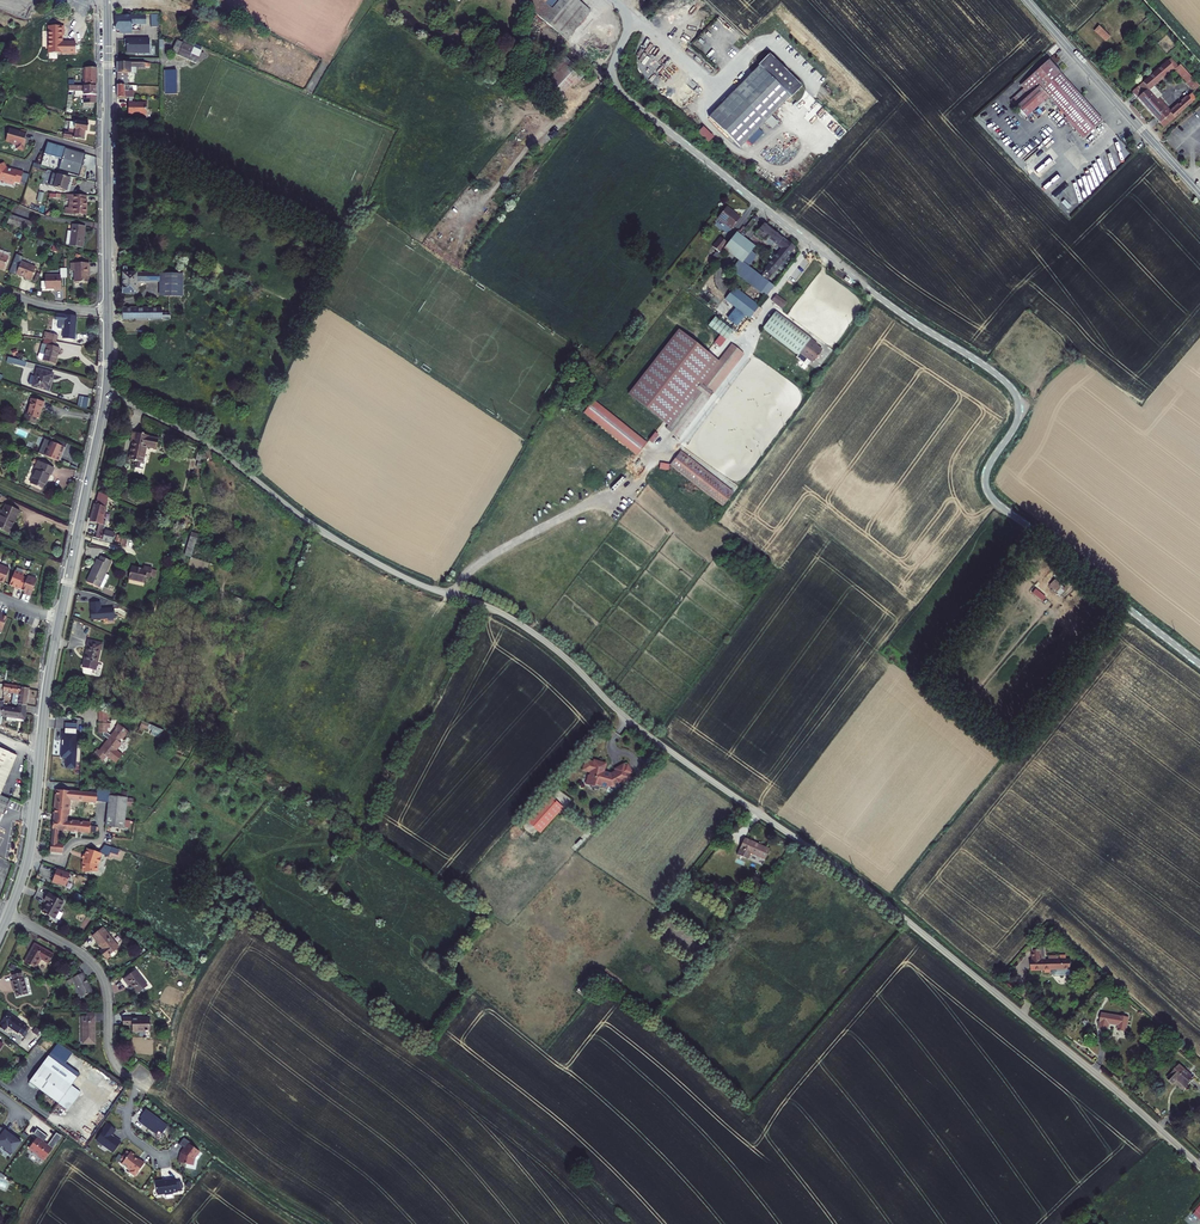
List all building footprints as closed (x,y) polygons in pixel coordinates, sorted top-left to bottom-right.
[(528,8),(535,0),(527,0),(523,4),(528,8)] [(577,0),(535,0),(528,8),(566,41),(591,11),(577,0)] [(151,15),(151,27),(159,27),(159,26),(159,15),(151,15)] [(144,17),(116,17),(116,30),(120,30),(120,33),(131,33),(131,24),(144,24),(144,17)] [(601,21),(595,27),(599,31),(605,25),(601,21)] [(1105,42),(1110,37),(1099,26),(1093,31),(1105,42)] [(48,27),(48,53),(49,53),(49,59),(57,59),(57,54),(75,54),(75,43),(62,43),(62,36),(63,36),(63,27),(48,27)] [(162,36),(173,36),(173,27),(162,27),(162,36)] [(126,54),(149,54),(149,39),(125,39),(125,45),(126,45),(126,54)] [(196,64),(196,62),(201,53),(201,51),(197,49),(198,46),(186,41),(184,44),(177,41),(172,53),(196,64)] [(201,53),(196,62),(200,64),(205,55),(201,53)] [(556,72),(568,59),(563,55),(551,68),(553,70),(556,72)] [(711,120),(742,151),(793,101),(794,102),(805,91),(772,58),(761,69),(762,70),(711,120)] [(585,75),(568,59),(556,72),(547,81),(543,86),(560,102),(585,75)] [(1132,92),(1133,94),(1163,128),(1196,99),(1191,93),(1169,113),(1148,89),(1171,69),(1173,71),(1176,70),(1194,90),(1199,86),(1180,65),(1177,67),(1170,59),(1132,92)] [(1060,75),(1061,73),(1049,60),(1020,85),(1023,89),(1010,101),(1025,117),(1048,97),(1066,117),(1064,118),(1082,139),(1102,121),(1060,75)] [(117,63),(117,73),(128,74),(131,74),(131,68),(136,68),(145,68),(145,64),(117,63)] [(84,85),(96,85),(97,69),(84,68),(84,85)] [(547,81),(556,72),(553,70),(544,79),(547,81)] [(164,71),(164,95),(177,95),(176,71),(164,71)] [(117,76),(117,85),(128,86),(128,77),(117,76)] [(117,85),(117,98),(137,98),(136,92),(128,92),(128,86),(117,85)] [(83,104),(96,104),(96,87),(80,87),(68,86),(68,91),(76,92),(82,92),(83,95),(83,104)] [(128,115),(137,116),(137,104),(128,104),(128,115)] [(137,104),(137,116),(146,116),(146,104),(137,104)] [(64,132),(63,137),(84,140),(85,131),(87,131),(88,124),(87,124),(87,120),(69,118),(69,122),(70,122),(69,133),(64,132)] [(698,132),(708,143),(714,137),(704,126),(698,132)] [(17,149),(23,151),(25,144),(24,144),(26,135),(9,130),(6,142),(12,144),(18,146),(17,149)] [(553,132),(549,137),(555,142),(559,137),(553,132)] [(45,153),(41,165),(50,168),(58,170),(79,176),(85,155),(48,144),(45,153)] [(1111,154),(1107,155),(1111,171),(1116,170),(1114,165),(1123,162),(1118,144),(1109,146),(1111,154)] [(1045,160),(1040,152),(1036,155),(1041,163),(1045,160)] [(20,184),(23,174),(14,171),(14,172),(5,170),(3,164),(0,166),(0,181),(5,183),(5,182),(6,184),(13,186),(14,182),(20,184)] [(1030,174),(1032,170),(1025,165),(1023,169),(1030,174)] [(58,170),(50,168),(49,173),(52,174),(49,186),(66,191),(69,179),(57,175),(58,170)] [(1098,169),(1090,171),(1095,187),(1098,186),(1097,183),(1101,182),(1098,169)] [(1052,189),(1049,194),(1053,198),(1057,193),(1052,189)] [(69,206),(86,208),(86,200),(85,200),(85,196),(67,195),(66,199),(69,199),(69,206)] [(85,215),(86,208),(69,206),(69,209),(66,209),(66,214),(85,215)] [(730,229),(739,218),(734,213),(733,214),(730,212),(731,211),(726,207),(717,218),(730,229)] [(10,215),(7,223),(30,231),(33,223),(10,215)] [(764,278),(767,281),(793,248),(764,224),(756,234),(764,241),(768,237),(782,249),(765,270),(768,273),(764,278)] [(71,246),(82,247),(84,228),(73,226),(72,232),(67,231),(66,244),(71,245),(71,246)] [(764,297),(772,286),(766,282),(763,279),(747,267),(754,259),(752,258),(757,250),(736,233),(723,249),(739,260),(731,271),(764,297)] [(714,249),(722,240),(719,237),(712,247),(714,249)] [(726,243),(722,240),(714,249),(719,253),(726,243)] [(4,270),(8,258),(0,255),(0,268),(4,270)] [(25,279),(31,281),(36,268),(21,262),(17,274),(25,277),(25,279)] [(87,269),(89,269),(89,263),(71,263),(71,271),(75,271),(75,283),(87,283),(87,277),(87,269)] [(159,281),(160,274),(123,274),(123,293),(136,293),(136,281),(159,281)] [(182,297),(183,274),(164,274),(164,297),(169,297),(182,297)] [(55,290),(61,290),(61,276),(45,276),(45,282),(42,283),(42,288),(42,289),(55,289),(55,290)] [(774,287),(772,286),(764,297),(766,298),(774,287)] [(734,288),(725,300),(749,319),(751,317),(758,307),(734,288)] [(787,304),(778,297),(773,303),(782,310),(787,304)] [(762,310),(758,307),(751,317),(752,318),(754,320),(755,320),(762,310)] [(123,309),(123,319),(169,319),(169,314),(162,314),(162,309),(123,309)] [(811,339),(777,312),(762,330),(797,357),(799,354),(811,364),(814,361),(816,359),(818,358),(819,356),(819,354),(821,351),(817,348),(816,345),(814,345),(809,341),(811,339)] [(75,321),(75,316),(56,314),(56,319),(60,320),(59,329),(64,329),(63,339),(74,340),(76,321),(75,321)] [(715,317),(708,326),(725,340),(732,331),(715,317)] [(667,426),(718,362),(678,331),(627,395),(667,426)] [(44,340),(56,342),(58,336),(46,333),(44,340)] [(55,364),(56,358),(59,349),(55,347),(56,342),(44,340),(43,344),(42,344),(39,355),(38,357),(39,359),(40,360),(44,361),(55,364)] [(676,438),(743,354),(731,345),(718,362),(667,426),(665,429),(676,438)] [(25,367),(27,362),(13,358),(12,364),(25,367)] [(48,391),(51,383),(49,382),(50,380),(51,380),(52,374),(37,370),(35,377),(31,376),(29,385),(33,386),(33,387),(48,391)] [(36,418),(39,418),(41,407),(43,408),(44,403),(31,399),(27,415),(26,415),(24,421),(34,424),(36,418)] [(594,402),(584,415),(637,457),(647,444),(594,402)] [(648,441),(652,444),(659,436),(655,432),(648,441)] [(156,449),(158,439),(148,437),(149,436),(133,433),(131,442),(133,442),(129,460),(138,462),(137,467),(145,469),(146,463),(143,462),(146,447),(156,449)] [(45,456),(57,461),(61,451),(62,451),(64,447),(51,442),(45,456)] [(681,451),(670,465),(723,506),(734,492),(681,451)] [(63,460),(73,464),(74,459),(65,455),(63,460)] [(38,461),(35,469),(37,470),(31,484),(43,489),(50,475),(51,476),(54,468),(38,461)] [(99,493),(96,504),(105,507),(108,497),(99,493)] [(99,524),(95,538),(114,543),(115,538),(113,537),(114,535),(114,534),(103,531),(106,521),(102,520),(105,507),(96,504),(91,522),(99,524)] [(11,528),(19,511),(6,505),(2,512),(0,517),(0,530),(9,534),(11,528)] [(115,538),(114,543),(119,544),(121,537),(114,535),(113,537),(115,538)] [(184,555),(191,557),(197,539),(190,536),(184,555)] [(97,559),(94,567),(95,567),(92,573),(91,572),(87,581),(103,588),(109,576),(106,574),(112,562),(101,557),(99,561),(97,559)] [(3,583),(8,569),(0,566),(0,582),(3,583)] [(146,577),(150,578),(150,577),(152,570),(152,568),(145,567),(144,570),(131,567),(128,579),(144,583),(146,577)] [(21,590),(26,579),(22,577),(23,575),(14,571),(8,585),(17,589),(18,588),(21,590)] [(29,596),(36,580),(27,576),(26,579),(21,590),(21,591),(26,593),(25,594),(29,596)] [(1066,590),(1055,579),(1050,585),(1060,596),(1066,590)] [(1046,592),(1036,585),(1030,591),(1044,602),(1049,595),(1046,592)] [(115,618),(114,608),(105,609),(105,610),(101,610),(100,602),(90,603),(92,620),(115,618)] [(104,643),(88,639),(85,646),(88,647),(89,641),(101,644),(100,650),(102,651),(104,643)] [(86,656),(84,667),(95,670),(100,650),(101,644),(89,641),(88,647),(85,655),(86,656)] [(17,693),(18,687),(4,684),(3,690),(15,692),(17,693)] [(17,709),(25,710),(28,689),(21,687),(18,700),(17,709)] [(6,720),(15,721),(15,717),(23,718),(25,710),(17,709),(10,708),(10,710),(8,710),(7,716),(6,720)] [(99,751),(97,749),(93,755),(102,761),(105,756),(109,759),(110,759),(116,764),(122,755),(116,751),(121,744),(119,742),(121,738),(123,740),(126,736),(127,737),(130,733),(118,724),(115,728),(116,729),(113,733),(115,734),(112,737),(110,735),(107,733),(107,728),(110,728),(110,724),(106,724),(106,720),(109,720),(109,712),(99,712),(99,724),(98,724),(98,733),(102,733),(102,735),(108,739),(105,743),(107,744),(105,746),(104,745),(103,744),(101,745),(100,747),(101,748),(103,749),(100,752),(99,751)] [(146,731),(147,727),(147,726),(140,723),(137,731),(141,733),(142,730),(145,732),(146,731)] [(79,730),(63,728),(60,757),(67,758),(66,768),(76,770),(79,730)] [(158,741),(162,733),(152,729),(151,733),(149,736),(158,741)] [(16,756),(0,749),(0,794),(16,756)] [(593,762),(586,760),(584,768),(587,769),(586,771),(591,773),(590,776),(589,776),(586,785),(595,787),(595,786),(601,787),(607,788),(608,786),(611,787),(613,786),(614,788),(619,785),(618,783),(622,781),(623,783),(631,778),(629,774),(632,772),(628,764),(625,766),(623,764),(615,769),(616,771),(611,774),(611,775),(603,772),(603,771),(604,771),(606,764),(594,761),(593,762)] [(97,789),(97,794),(96,801),(108,802),(109,796),(109,790),(97,789)] [(56,790),(53,829),(98,833),(98,830),(96,830),(96,827),(90,827),(91,823),(82,823),(81,823),(72,822),(67,821),(69,799),(96,801),(97,794),(56,790)] [(548,795),(526,820),(540,832),(562,807),(548,795)] [(0,796),(0,812),(4,814),(10,800),(0,796)] [(108,802),(106,826),(124,828),(125,820),(126,798),(109,796),(108,802)] [(764,860),(770,849),(744,838),(737,855),(748,859),(750,853),(764,860)] [(56,844),(56,841),(52,841),(51,851),(63,852),(63,845),(56,844)] [(100,854),(88,850),(86,856),(83,855),(81,860),(84,861),(83,864),(83,873),(95,873),(96,866),(96,865),(99,865),(101,859),(98,858),(100,854)] [(70,875),(55,869),(53,873),(55,874),(52,881),(59,884),(58,886),(64,889),(67,883),(68,884),(70,879),(68,879),(70,875)] [(695,892),(700,886),(689,884),(686,887),(695,892)] [(42,913),(54,919),(63,902),(48,893),(44,901),(47,903),(42,913)] [(103,929),(92,937),(102,949),(100,951),(105,958),(118,948),(103,929)] [(53,955),(34,944),(24,963),(35,969),(40,960),(49,964),(53,955)] [(1068,971),(1069,971),(1069,960),(1041,961),(1041,957),(1041,951),(1032,951),(1032,961),(1030,961),(1030,971),(1040,971),(1040,970),(1043,970),(1043,973),(1050,973),(1053,977),(1068,976),(1068,971)] [(70,974),(72,978),(82,974),(80,969),(70,974)] [(135,970),(123,979),(128,986),(131,985),(138,993),(147,986),(135,970)] [(15,991),(16,997),(27,994),(23,978),(22,979),(21,973),(13,975),(14,981),(11,981),(12,987),(14,987),(15,991)] [(82,997),(92,992),(82,973),(82,974),(72,978),(67,981),(70,985),(74,983),(82,997)] [(601,984),(619,998),(623,993),(605,979),(601,984)] [(22,1035),(25,1031),(28,1028),(8,1013),(0,1024),(0,1027),(5,1030),(7,1026),(17,1033),(18,1032),(22,1035)] [(1101,1013),(1099,1028),(1109,1029),(1110,1024),(1117,1026),(1117,1030),(1127,1032),(1129,1018),(1101,1013)] [(82,1044),(94,1044),(94,1033),(93,1033),(93,1022),(94,1022),(94,1017),(82,1017),(82,1044)] [(149,1032),(149,1017),(122,1018),(122,1026),(132,1026),(132,1032),(149,1032)] [(28,1082),(58,1104),(71,1086),(42,1064),(28,1082)] [(1185,1087),(1190,1083),(1194,1078),(1180,1066),(1168,1078),(1172,1083),(1176,1079),(1185,1087)] [(71,1086),(58,1104),(68,1111),(81,1093),(71,1086)] [(163,1136),(169,1127),(145,1110),(139,1118),(141,1120),(138,1123),(155,1135),(157,1132),(163,1136)] [(114,1131),(107,1125),(95,1141),(113,1154),(120,1143),(113,1138),(112,1139),(110,1137),(114,1131)] [(0,1129),(0,1147),(1,1148),(3,1146),(6,1148),(4,1150),(11,1155),(21,1142),(18,1139),(18,1138),(14,1135),(11,1135),(8,1133),(1,1128),(0,1129)] [(39,1156),(45,1160),(59,1141),(54,1137),(47,1146),(43,1143),(48,1137),(38,1129),(34,1135),(38,1138),(30,1149),(34,1152),(33,1154),(38,1158),(39,1156)] [(179,1164),(191,1166),(193,1159),(198,1152),(189,1145),(190,1143),(183,1139),(178,1145),(185,1150),(181,1154),(181,1157),(179,1156),(178,1163),(180,1163),(179,1164)] [(126,1153),(120,1160),(123,1162),(121,1165),(131,1172),(130,1172),(130,1174),(133,1176),(135,1176),(144,1164),(139,1161),(138,1162),(134,1158),(135,1157),(130,1153),(129,1155),(126,1153)] [(162,1182),(155,1183),(157,1196),(164,1195),(164,1196),(173,1195),(172,1194),(182,1192),(180,1183),(176,1184),(175,1181),(167,1182),(167,1183),(162,1183),(162,1182)] [(1192,1212),(1199,1219),(1199,1202),(1192,1212)]
